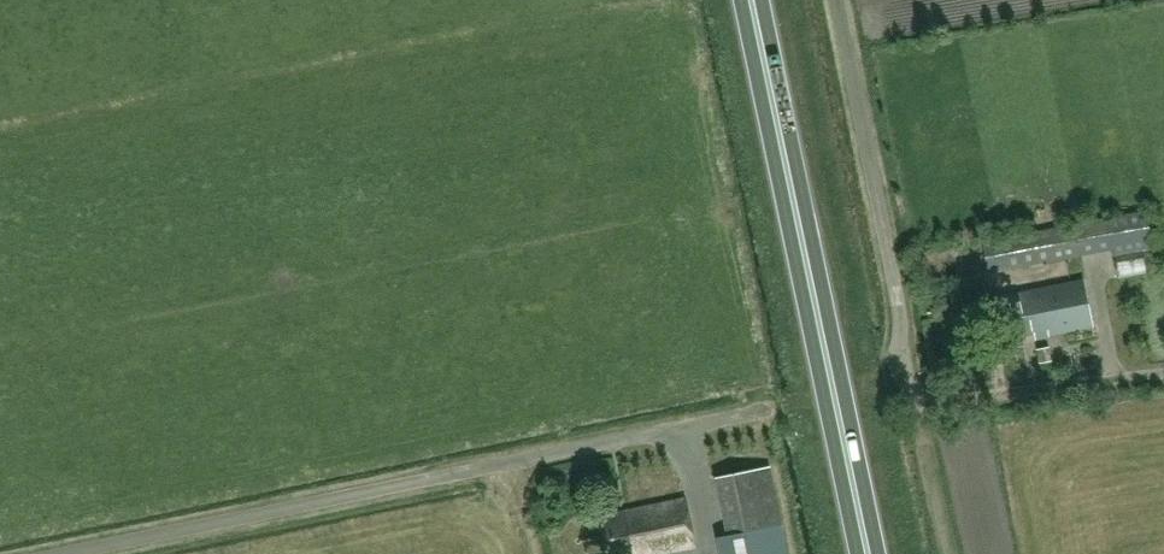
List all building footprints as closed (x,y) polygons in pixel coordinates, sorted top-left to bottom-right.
[(1152,248),(1146,212),(983,242),(988,271),(1113,248),(1115,255),(1152,248)] [(1082,278),(999,295),(1007,336),(1034,330),(1035,336),(1092,324),(1082,278)] [(1049,345),(1037,348),(1040,362),(1052,359),(1049,345)] [(729,537),(745,534),(749,553),(788,553),(783,527),(770,465),(717,476),(729,537)] [(609,553),(648,553),(695,544),(685,497),(601,515),(609,553)]
